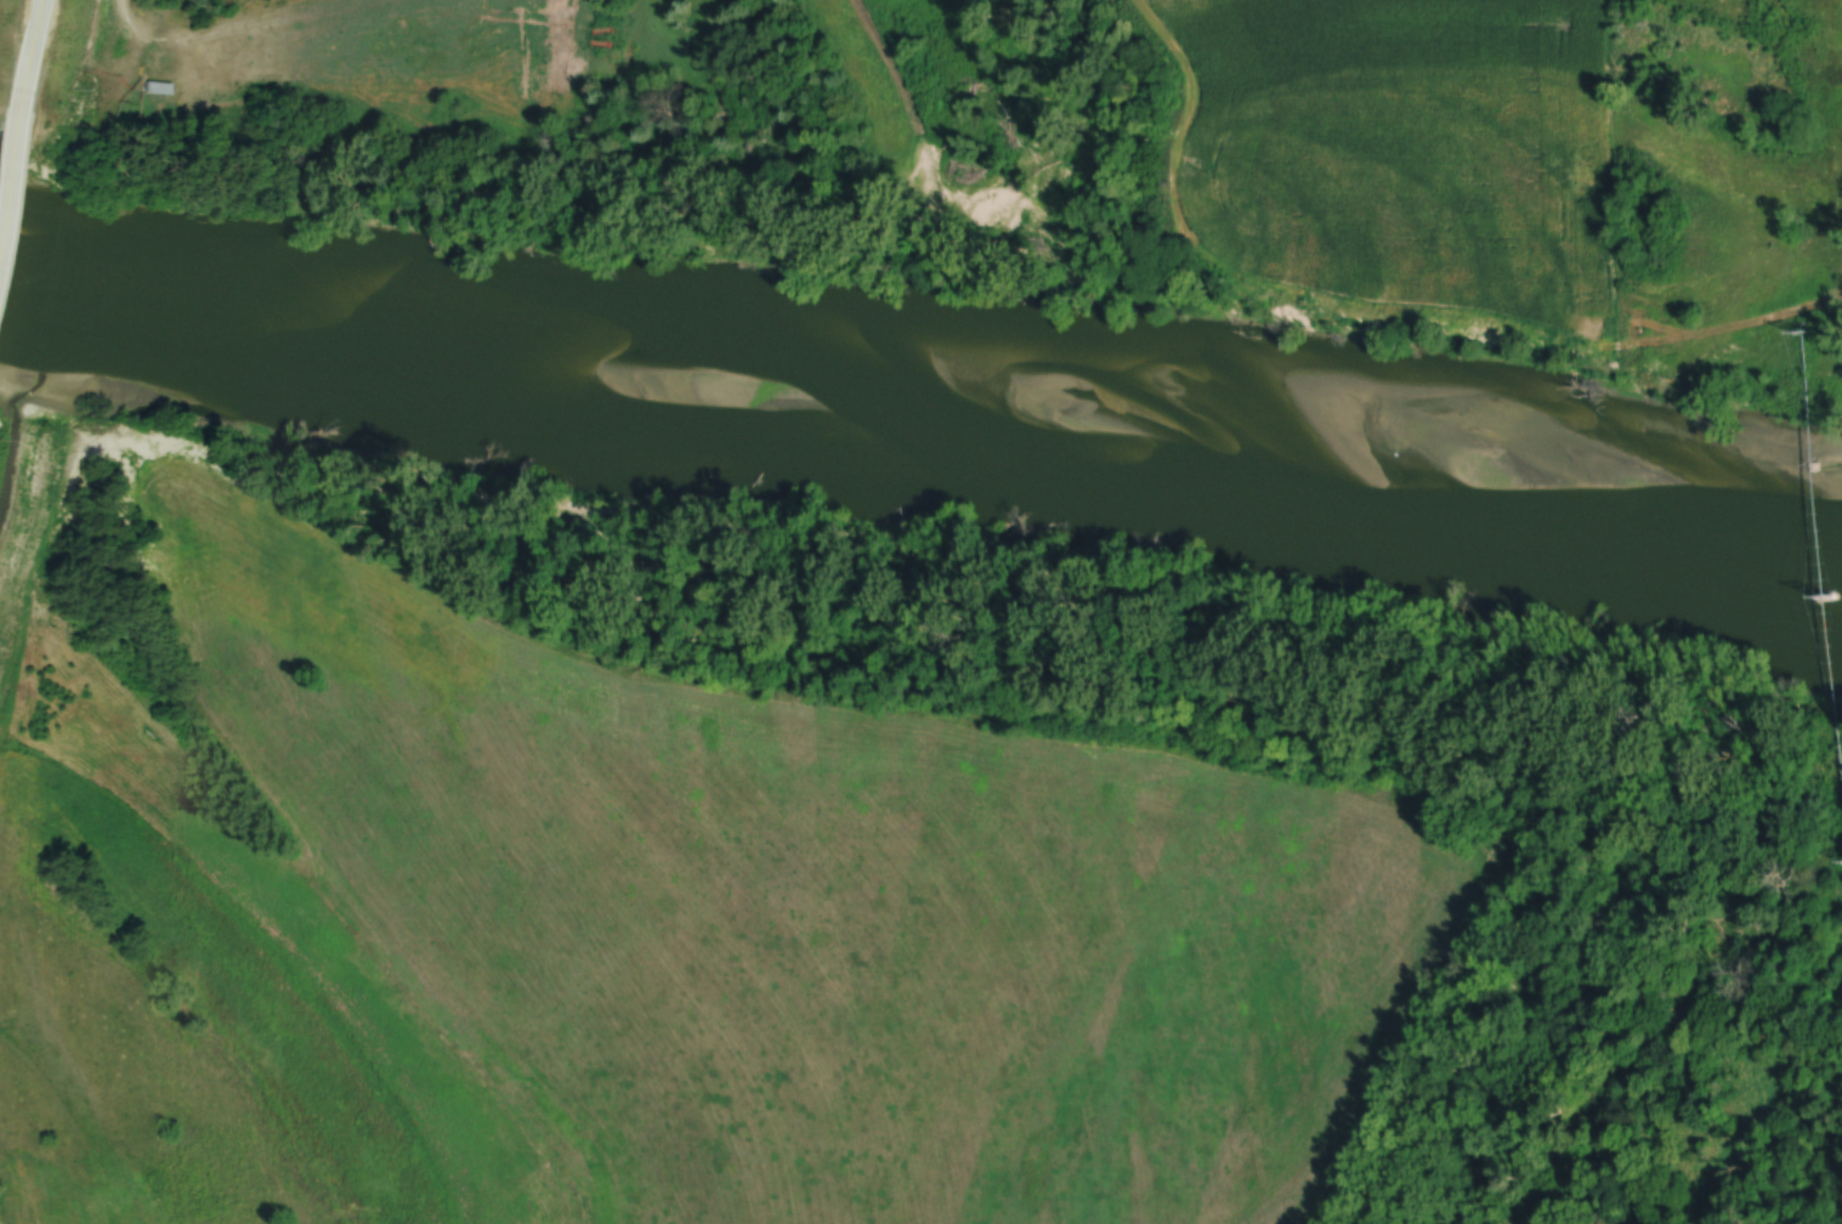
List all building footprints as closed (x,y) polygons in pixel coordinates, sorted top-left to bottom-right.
[(170,95),(171,85),(146,84),(146,94),(170,95)]
